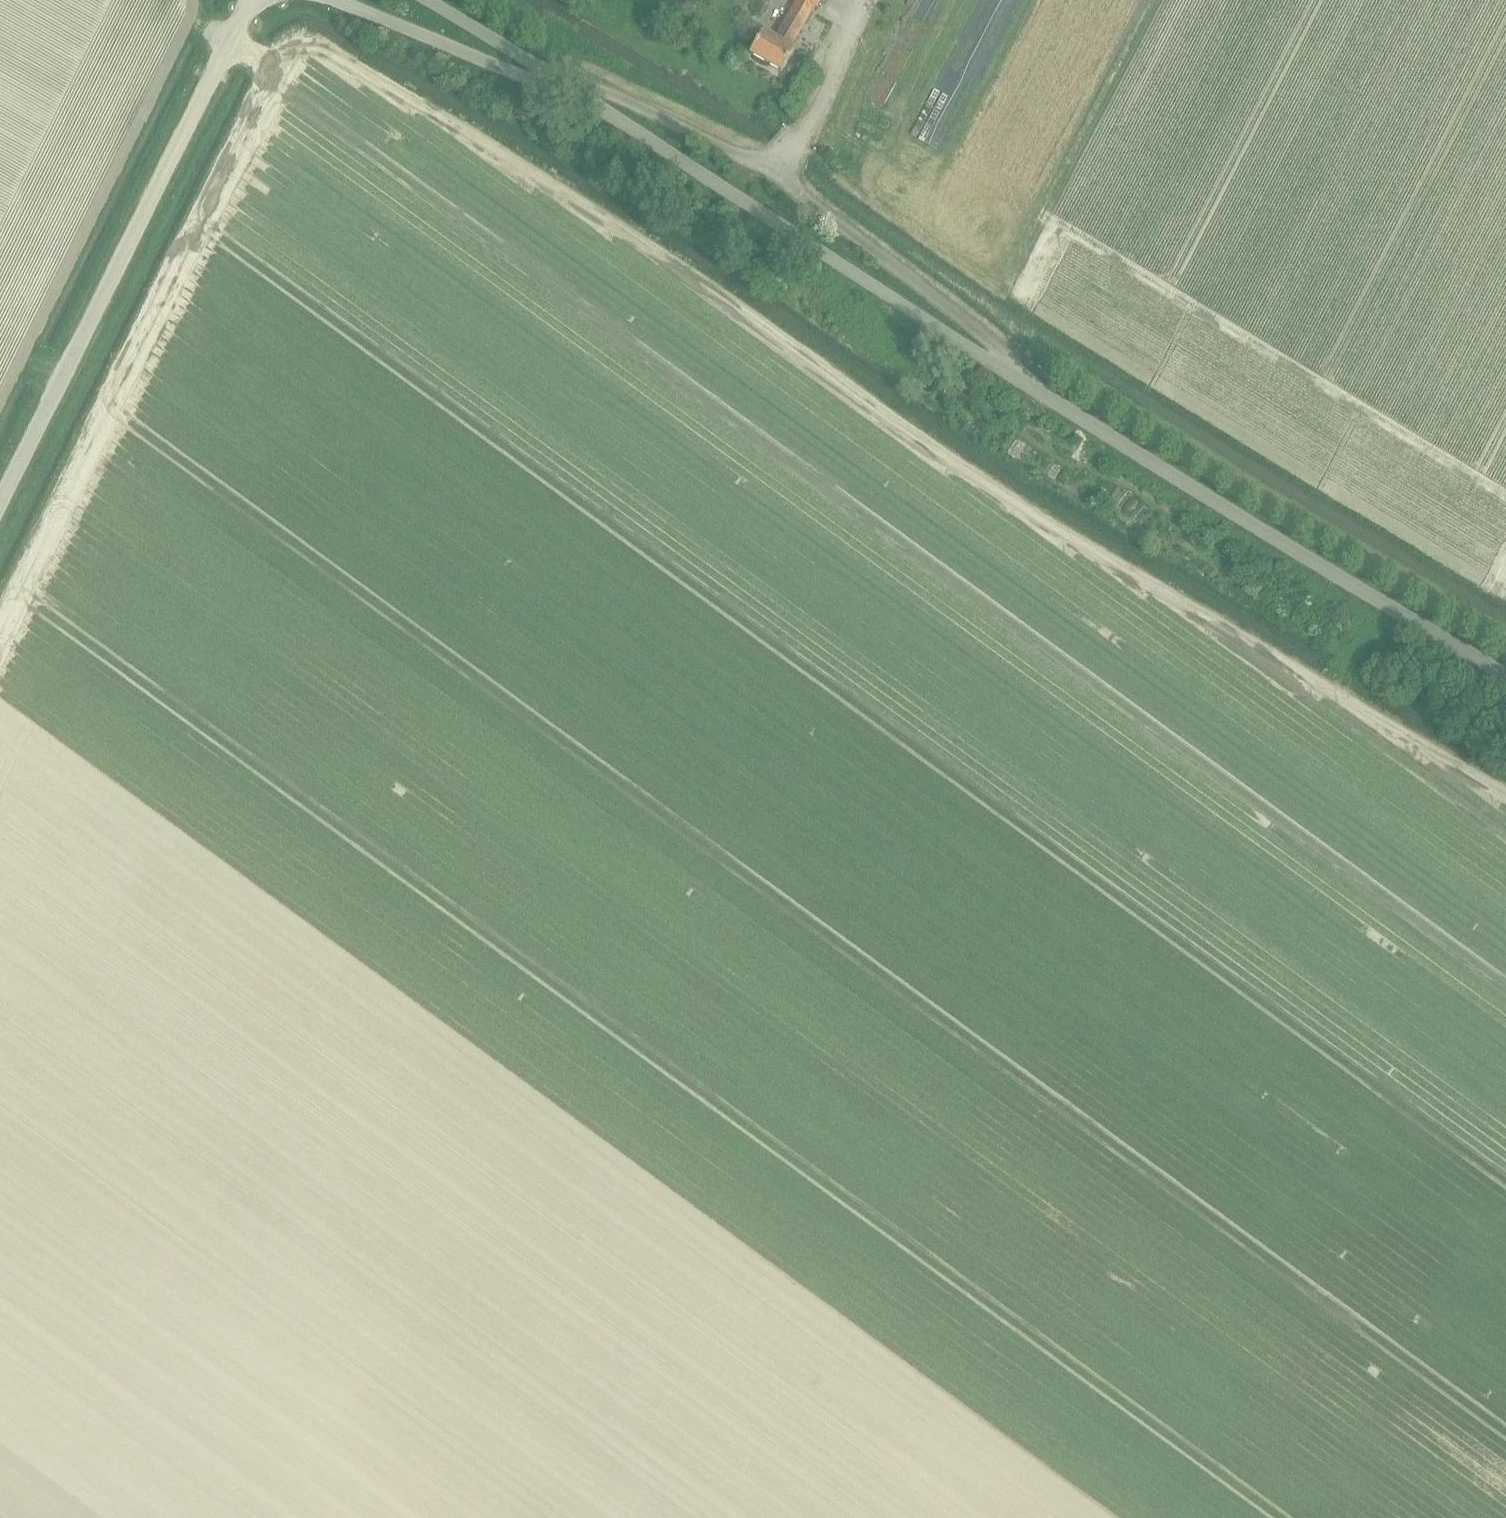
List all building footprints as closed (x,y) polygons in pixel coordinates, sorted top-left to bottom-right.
[(821,0),(792,0),(796,2),(775,39),(763,32),(751,54),(782,72),(795,51),(791,48),(812,12),(814,12),(821,0)]
